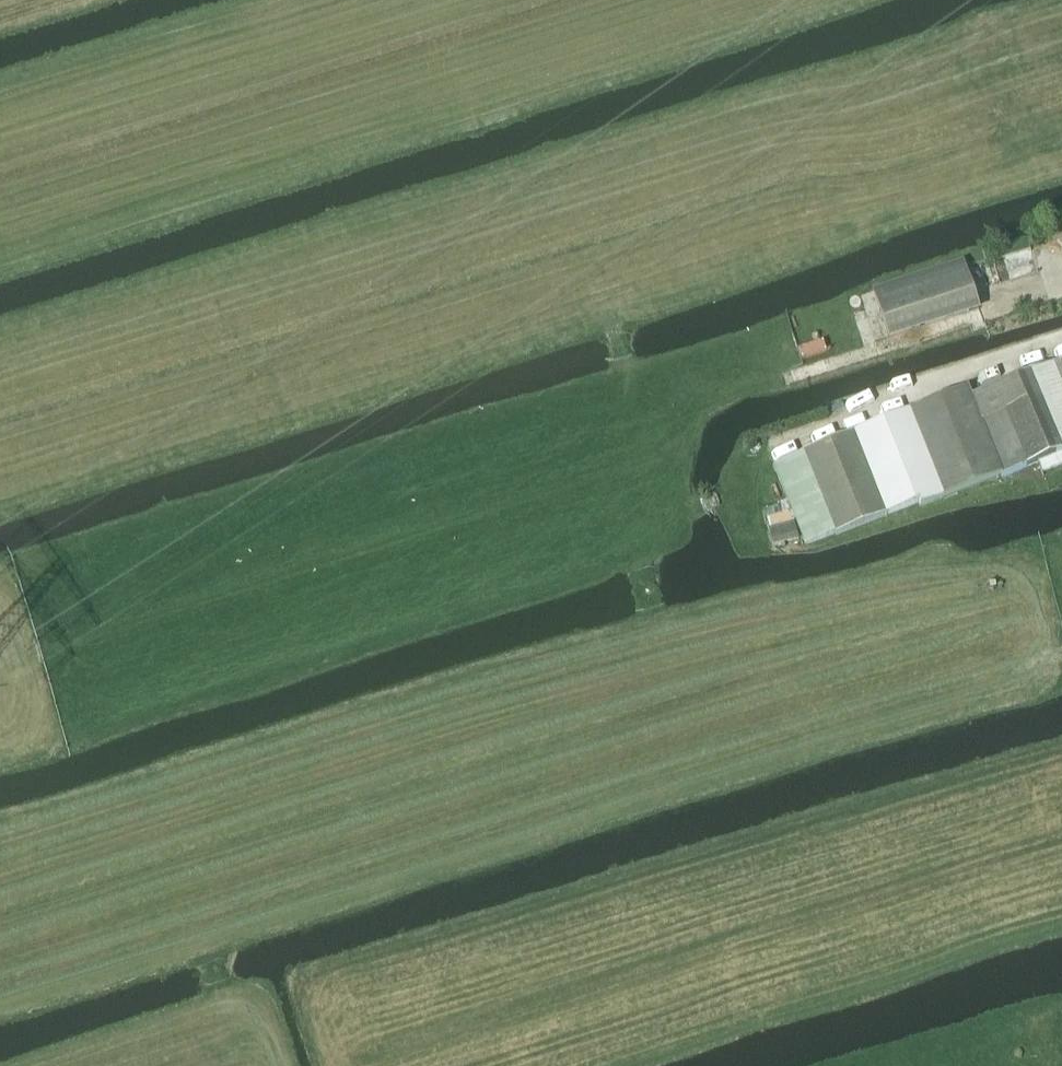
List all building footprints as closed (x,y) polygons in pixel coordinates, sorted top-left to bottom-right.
[(977,308),(962,263),(873,291),(887,336),(977,308)] [(804,453),(773,465),(805,545),(834,533),(835,536),(836,536),(888,513),(917,502),(919,508),(1002,475),(1003,478),(1038,465),(1042,473),(1061,465),(1061,362),(972,399),(967,388),(804,453)]
